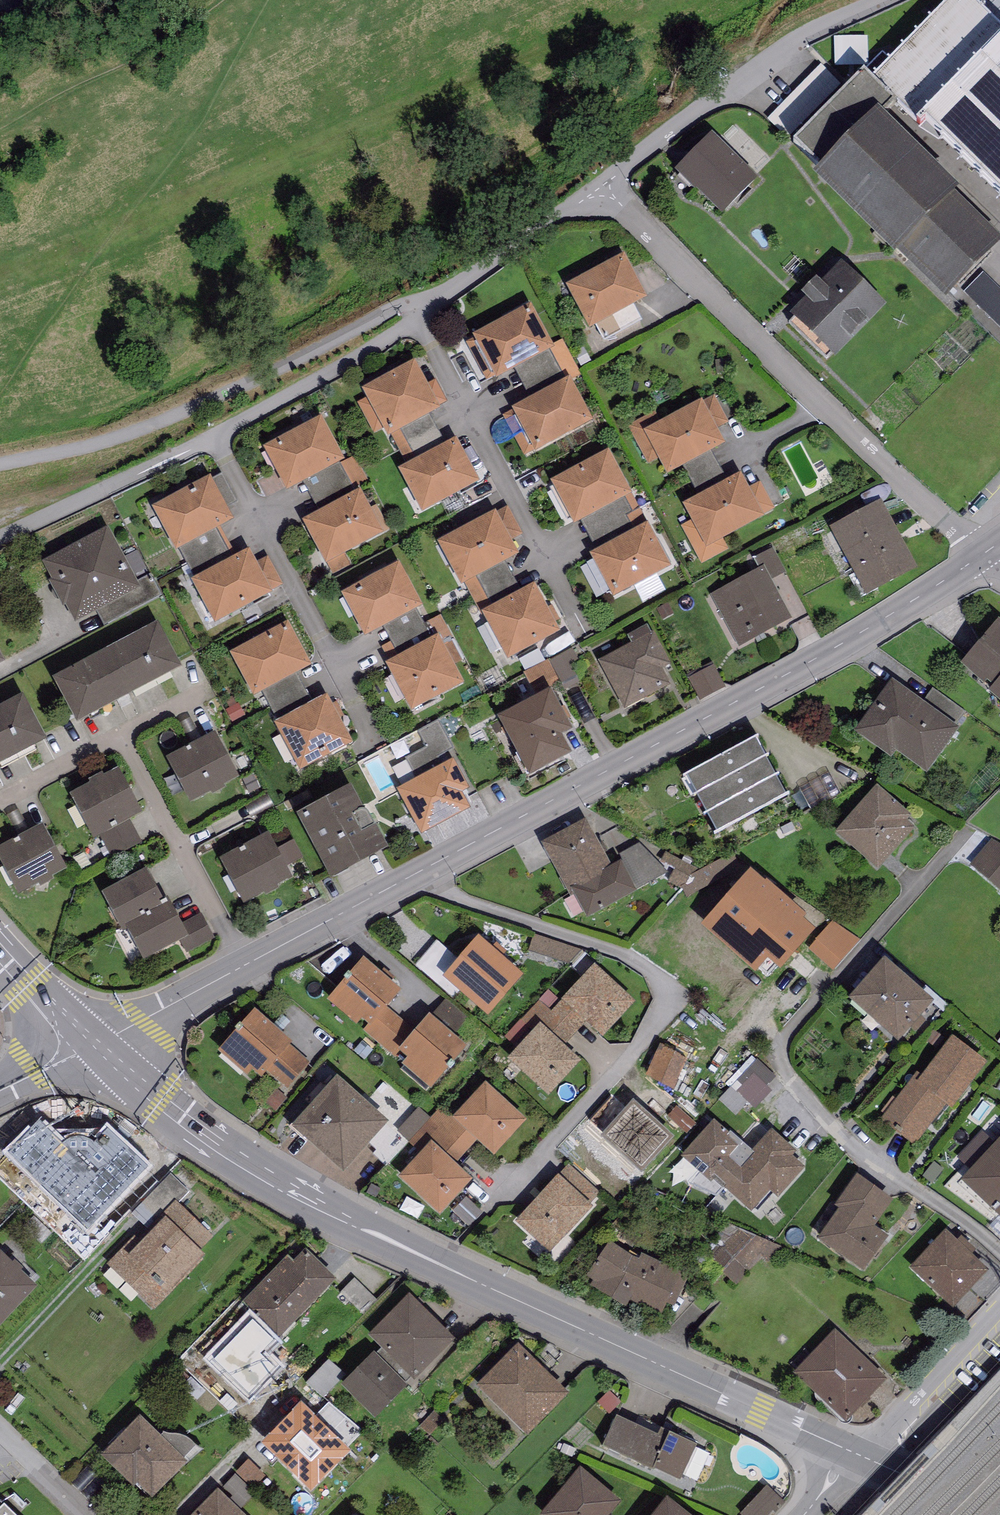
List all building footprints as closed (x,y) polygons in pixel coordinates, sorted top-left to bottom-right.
[(975,0),(950,0),(872,79),(896,103),(920,119),(999,195),(999,24),(975,0)] [(999,245),(999,237),(956,195),(961,190),(883,116),(896,103),(872,79),(864,71),(793,144),(821,170),(819,172),(949,297),(999,245)] [(711,133),(675,171),(722,216),(758,178),(711,133)] [(624,255),(566,286),(589,330),(648,299),(624,255)] [(833,356),(885,306),(843,262),(819,285),(816,281),(803,294),(806,298),(791,313),(833,356)] [(474,339),(466,342),(487,381),(494,377),(496,379),(514,369),(554,348),(552,345),(530,304),(472,335),(474,339)] [(562,340),(552,345),(554,348),(514,369),(530,399),(570,378),(571,380),(582,376),(562,340)] [(357,403),(374,434),(384,428),(388,435),(391,434),(429,414),(439,409),(438,406),(445,402),(435,381),(427,385),(415,362),(361,390),(366,398),(357,403)] [(512,411),(503,416),(524,455),(534,451),(535,453),(593,422),(571,380),(570,378),(530,399),(511,409),(512,411)] [(642,419),(627,426),(648,465),(659,460),(667,476),(726,445),(718,429),(729,423),(715,396),(703,402),(702,401),(647,429),(642,419)] [(445,445),(429,414),(391,434),(407,465),(445,445)] [(321,416),(262,447),(286,492),(345,460),(321,416)] [(407,465),(398,470),(422,513),(480,482),(456,439),(445,445),(407,465)] [(609,451),(551,481),(574,525),(582,521),(632,494),(609,451)] [(741,473),(683,504),(692,522),(683,527),(702,563),(728,549),(723,540),(765,517),(764,515),(775,509),(761,483),(749,489),(741,473)] [(210,476),(152,508),(176,552),(180,549),(220,527),(233,520),(210,476)] [(360,491),(302,521),(326,566),(328,564),(333,574),(350,565),(344,554),(383,534),(382,533),(388,530),(376,506),(370,509),(360,491)] [(599,550),(648,523),(632,494),(582,521),(599,550)] [(881,501),(830,528),(867,596),(918,569),(881,501)] [(495,511),(438,542),(461,586),(465,584),(504,563),(519,556),(511,540),(523,534),(508,507),(496,513),(495,511)] [(599,550),(590,554),(614,598),(672,567),(648,523),(599,550)] [(220,527),(180,549),(196,578),(236,557),(220,527)] [(108,528),(43,563),(76,624),(141,589),(108,528)] [(754,558),(760,568),(764,566),(771,580),(787,572),(774,548),(754,558)] [(196,578),(191,581),(215,624),(273,594),(271,591),(283,585),(268,557),(256,563),(249,550),(236,557),(196,578)] [(400,563),(341,594),(365,637),(384,627),(417,610),(423,606),(400,563)] [(504,563),(465,584),(481,613),(520,592),(504,563)] [(760,568),(711,595),(739,648),(792,619),(771,580),(764,566),(760,568)] [(520,592),(481,613),(507,661),(560,632),(534,584),(520,592)] [(432,640),(417,610),(384,627),(391,642),(383,647),(391,662),(432,640)] [(999,621),(959,666),(999,701),(999,622),(999,621)] [(159,623),(53,679),(77,725),(183,669),(159,623)] [(288,623),(230,654),(253,697),(262,692),(297,673),(311,666),(288,623)] [(599,661),(624,710),(671,686),(663,670),(671,666),(654,633),(650,635),(647,628),(628,638),(632,644),(599,661)] [(391,662),(386,664),(412,713),(464,684),(438,636),(432,640),(391,662)] [(262,692),(278,723),(313,704),(297,673),(262,692)] [(703,706),(728,694),(718,673),(693,684),(703,706)] [(922,703),(892,681),(855,733),(892,760),(897,752),(926,774),(959,730),(955,726),(922,703)] [(955,726),(966,711),(933,689),(922,703),(955,726)] [(551,691),(499,718),(529,777),(572,755),(562,737),(573,731),(551,691)] [(0,707),(0,766),(48,741),(23,695),(0,707)] [(278,723),(275,724),(300,770),(350,743),(326,697),(313,704),(278,723)] [(417,780),(453,760),(457,758),(437,721),(418,731),(427,748),(406,759),(417,780)] [(216,733),(166,759),(190,805),(240,779),(216,733)] [(755,739),(686,777),(717,834),(787,796),(755,739)] [(396,790),(421,836),(470,809),(462,794),(470,790),(453,760),(417,780),(396,790)] [(119,769),(70,795),(94,840),(101,837),(131,821),(143,815),(119,769)] [(352,786),(297,815),(332,880),(389,850),(352,786)] [(911,817),(877,786),(836,832),(878,870),(915,829),(907,822),(911,817)] [(541,844),(571,898),(575,896),(572,892),(613,869),(612,867),(586,820),(541,844)] [(142,843),(131,821),(101,837),(112,859),(142,843)] [(0,849),(0,861),(17,895),(65,870),(43,827),(0,849)] [(269,834),(221,860),(244,904),(292,879),(269,834)] [(992,840),(970,865),(999,891),(999,844),(992,840)] [(621,862),(612,867),(613,869),(572,892),(575,896),(587,919),(637,893),(621,862)] [(146,869),(102,894),(124,933),(127,931),(124,927),(166,904),(164,900),(146,869)] [(765,884),(752,871),(701,928),(755,975),(767,962),(780,973),(817,931),(805,920),(807,918),(767,883),(765,884)] [(181,925),(167,897),(164,900),(166,904),(124,927),(127,931),(143,962),(181,943),(189,939),(181,925)] [(201,914),(181,925),(189,939),(181,943),(187,954),(215,939),(201,914)] [(857,940),(833,921),(809,950),(833,969),(857,940)] [(571,966),(583,950),(534,934),(528,950),(571,966)] [(523,976),(478,937),(443,978),(488,1017),(523,976)] [(387,1008),(401,992),(364,960),(328,1002),(357,1026),(362,1020),(368,1025),(370,1027),(387,1008)] [(884,961),(849,1001),(898,1043),(933,1003),(884,961)] [(636,1004),(595,966),(561,1001),(585,1023),(603,1039),(636,1004)] [(549,990),(539,1000),(551,1012),(561,1001),(549,990)] [(445,1000),(431,1017),(454,1036),(468,1019),(445,1000)] [(540,1024),(551,1012),(539,1000),(505,1036),(518,1048),(540,1024)] [(585,1023),(561,1001),(551,1012),(540,1024),(564,1046),(585,1023)] [(415,1031),(387,1008),(370,1027),(368,1025),(364,1029),(395,1057),(398,1053),(397,1052),(415,1031)] [(261,1080),(268,1072),(288,1089),(310,1063),(290,1046),(293,1044),(254,1011),(217,1053),(247,1078),(252,1072),(261,1080)] [(431,1017),(429,1015),(415,1031),(397,1052),(398,1053),(407,1059),(402,1065),(431,1090),(468,1048),(454,1036),(431,1017)] [(564,1046),(540,1024),(518,1048),(507,1060),(548,1098),(582,1062),(564,1046)] [(917,1073),(881,1120),(915,1146),(946,1107),(951,1110),(988,1064),(953,1037),(922,1077),(917,1073)] [(661,1046),(650,1069),(655,1071),(651,1079),(674,1090),(689,1059),(661,1046)] [(757,1060),(720,1100),(735,1115),(747,1101),(755,1109),(771,1092),(766,1087),(775,1077),(757,1060)] [(338,1078),(291,1131),(344,1177),(390,1123),(338,1078)] [(526,1122),(485,1084),(458,1113),(453,1119),(476,1140),(494,1156),(526,1122)] [(674,1139),(634,1103),(601,1138),(642,1175),(674,1139)] [(688,1134),(697,1125),(677,1107),(670,1114),(671,1115),(670,1118),(688,1134)] [(410,1143),(432,1119),(419,1108),(398,1132),(410,1143)] [(455,1163),(476,1140),(453,1119),(458,1113),(455,1110),(451,1115),(442,1108),(432,1119),(410,1143),(420,1152),(430,1141),(455,1163)] [(798,1152),(773,1130),(752,1152),(731,1133),(729,1135),(714,1122),(682,1158),(711,1184),(716,1177),(727,1187),(725,1189),(752,1213),(770,1193),(778,1200),(806,1169),(793,1157),(798,1152)] [(972,1172),(997,1145),(982,1132),(958,1159),(972,1172)] [(99,1133),(68,1164),(111,1207),(148,1170),(117,1140),(111,1146),(99,1133)] [(455,1163),(430,1141),(420,1152),(399,1178),(440,1216),(472,1181),(455,1163)] [(997,1145),(972,1172),(963,1181),(999,1216),(999,1141),(997,1145)] [(569,1164),(558,1176),(589,1206),(601,1194),(569,1164)] [(189,1192),(171,1174),(143,1204),(159,1219),(162,1216),(176,1201),(179,1203),(189,1192)] [(558,1176),(515,1223),(550,1254),(562,1240),(564,1241),(594,1208),(589,1206),(558,1176)] [(894,1201),(858,1176),(836,1206),(841,1210),(820,1240),(863,1271),(887,1238),(874,1228),(894,1201)] [(35,1182),(20,1198),(53,1230),(68,1214),(35,1182)] [(127,1244),(107,1264),(154,1310),(206,1257),(200,1251),(213,1237),(179,1203),(176,1201),(162,1216),(165,1219),(134,1251),(127,1244)] [(34,1218),(24,1229),(42,1245),(52,1234),(34,1218)] [(770,1262),(782,1247),(740,1229),(710,1260),(737,1285),(762,1256),(770,1262)] [(991,1272),(946,1231),(909,1271),(954,1312),(991,1272)] [(680,1276),(681,1273),(642,1254),(639,1259),(609,1243),(582,1282),(657,1323),(667,1305),(673,1308),(687,1278),(680,1276)] [(246,1311),(277,1341),(337,1281),(305,1250),(293,1263),(288,1258),(244,1303),(249,1308),(246,1311)] [(38,1288),(21,1272),(23,1270),(14,1262),(13,1263),(0,1251),(0,1328),(38,1288)] [(456,1341),(408,1295),(367,1337),(415,1384),(456,1341)] [(888,1382),(836,1331),(794,1374),(846,1425),(888,1382)] [(518,1345),(477,1387),(527,1435),(567,1394),(518,1345)] [(373,1354),(341,1387),(376,1421),(408,1388),(373,1354)] [(301,1404),(261,1445),(311,1494),(352,1453),(301,1404)] [(136,1485),(151,1499),(186,1463),(140,1418),(102,1457),(134,1488),(136,1485)] [(658,1436),(616,1418),(603,1448),(654,1471),(655,1469),(680,1480),(696,1444),(661,1429),(658,1436)] [(252,1508),(267,1476),(245,1466),(230,1498),(252,1508)] [(579,1468),(542,1514),(611,1514),(622,1502),(579,1468)] [(768,1487),(741,1514),(742,1514),(770,1514),(774,1511),(776,1514),(786,1504),(768,1487)] [(217,1490),(194,1514),(244,1514),(217,1490)] [(667,1501),(655,1514),(686,1514),(667,1501)] [(5,1506),(0,1511),(0,1514),(14,1514),(5,1506)]
